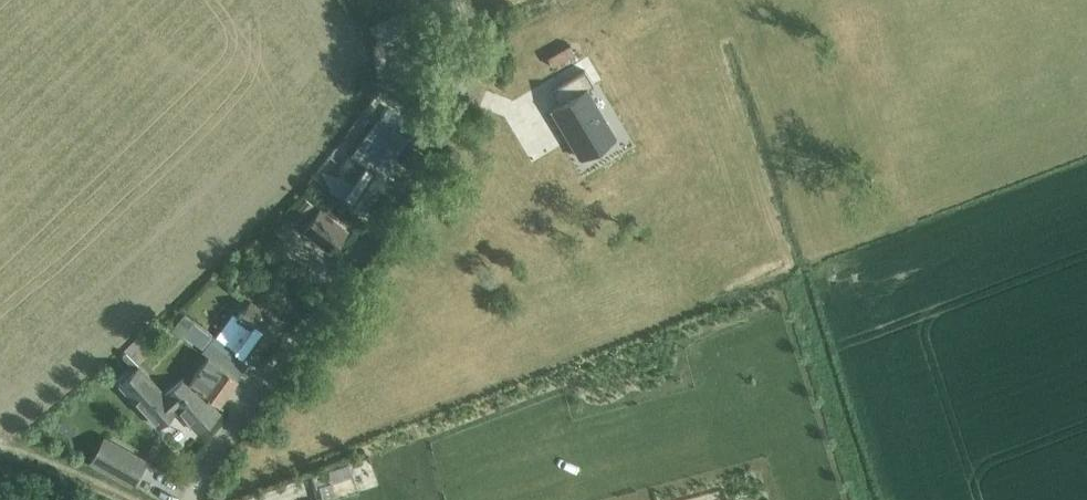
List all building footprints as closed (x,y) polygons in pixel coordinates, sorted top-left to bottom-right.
[(584,20),(596,17),(592,0),(579,0),(584,20)] [(402,10),(369,27),(378,43),(410,26),(402,10)] [(584,70),(551,90),(559,104),(551,108),(581,158),(615,138),(586,90),(593,85),(584,70)] [(341,199),(360,212),(385,175),(384,175),(407,138),(377,119),(351,153),(350,153),(338,171),(353,181),(341,199)] [(302,231),(330,253),(347,230),(319,209),(302,231)] [(216,336),(249,361),(251,362),(267,340),(268,340),(279,325),(248,302),(237,317),(232,314),(216,336)] [(209,354),(189,381),(218,403),(249,361),(213,335),(203,349),(209,354)] [(157,426),(165,418),(177,408),(198,432),(220,413),(209,401),(204,405),(191,390),(186,382),(182,380),(164,395),(149,378),(129,396),(157,426)] [(102,439),(88,466),(130,489),(145,462),(102,439)] [(354,499),(382,499),(379,490),(353,498),(354,499)]
